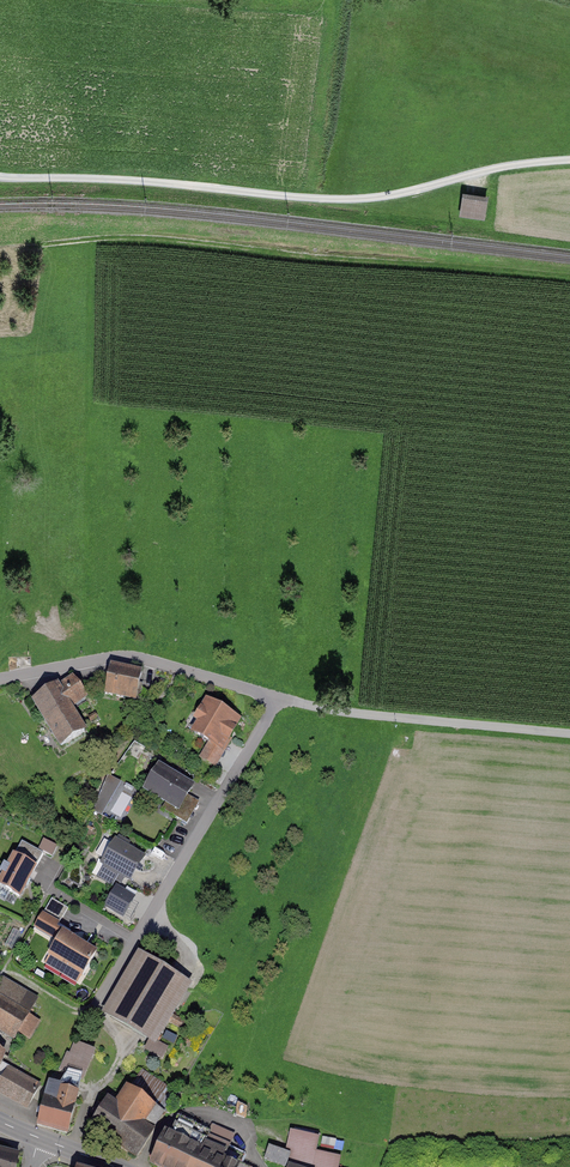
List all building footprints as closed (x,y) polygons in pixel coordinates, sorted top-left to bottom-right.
[(486,199),(464,196),(461,212),(483,215),(486,199)] [(141,675),(107,668),(102,696),(135,703),(141,675)] [(74,673),(31,700),(60,745),(87,729),(72,706),(89,696),(74,673)] [(215,764),(242,718),(206,697),(194,719),(198,721),(192,732),(208,741),(199,755),(215,764)] [(193,786),(155,765),(140,792),(178,813),(193,786)] [(142,857),(110,840),(96,866),(127,883),(142,857)] [(44,855),(20,842),(0,880),(0,887),(22,898),(44,855)] [(136,898),(116,886),(104,908),(123,919),(136,898)] [(68,908),(51,899),(43,914),(59,923),(68,908)] [(97,955),(60,934),(42,965),(79,986),(97,955)] [(155,1045),(187,986),(136,959),(104,1018),(155,1045)] [(25,1013),(35,998),(3,979),(0,985),(0,999),(25,1013)] [(0,999),(0,1037),(14,1045),(30,1016),(0,999)] [(83,1080),(95,1050),(75,1042),(63,1072),(83,1080)] [(0,1066),(0,1094),(27,1109),(40,1086),(1,1064),(0,1066)] [(88,1128),(134,1159),(166,1113),(119,1082),(88,1128)] [(49,1084),(38,1123),(69,1132),(80,1093),(49,1084)] [(150,1165),(155,1166),(242,1166),(243,1164),(226,1156),(236,1135),(213,1124),(210,1131),(180,1117),(172,1134),(166,1131),(150,1165)] [(298,1166),(339,1166),(341,1157),(317,1151),(320,1136),(291,1130),(286,1151),(270,1145),(264,1159),(285,1166),(288,1166),(289,1164),(298,1166)] [(0,1152),(0,1166),(17,1166),(19,1157),(0,1152)]
